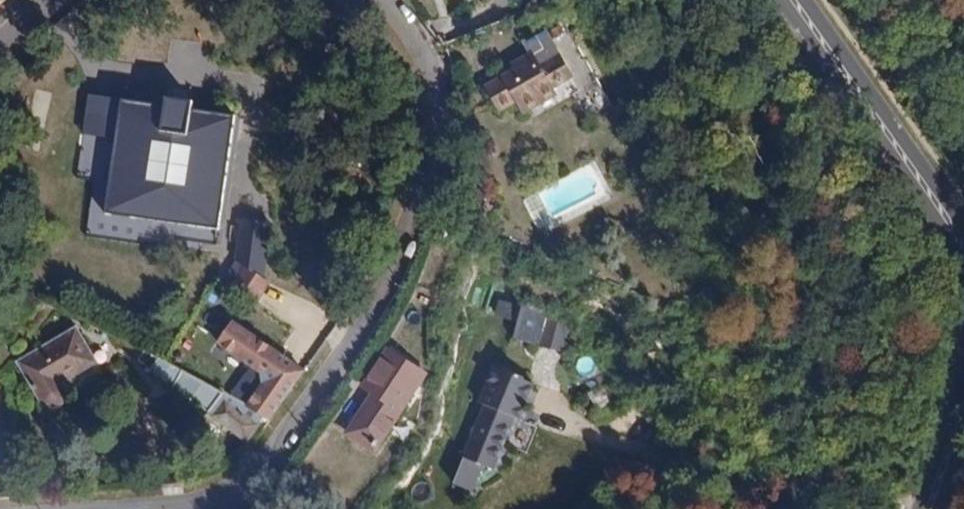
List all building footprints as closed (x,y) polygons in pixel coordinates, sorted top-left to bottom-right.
[(570,78),(552,42),(509,63),(511,68),(481,83),(494,110),(515,100),(521,112),(555,95),(552,88),(570,78)] [(220,227),(225,191),(228,191),(228,186),(225,186),(230,155),(232,155),(233,150),(230,150),(235,118),(237,118),(237,112),(233,112),(232,116),(207,112),(208,108),(204,107),(203,112),(194,111),(195,103),(169,100),(168,107),(155,105),(156,101),(152,100),(151,105),(126,102),(127,97),(122,97),(121,103),(124,103),(119,139),(116,138),(115,144),(118,144),(114,178),(109,178),(108,184),(113,184),(110,210),(105,210),(105,216),(111,216),(111,215),(132,217),(131,221),(135,221),(136,218),(189,225),(189,228),(193,229),(193,226),(216,229),(216,233),(222,234),(223,228),(220,227)] [(266,298),(268,275),(266,275),(269,223),(237,221),(233,296),(266,298)] [(498,298),(496,313),(512,316),(514,301),(498,298)] [(550,315),(520,307),(505,357),(536,365),(550,315)] [(305,373),(237,325),(223,346),(268,377),(269,386),(253,410),(272,419),(305,373)] [(78,329),(21,363),(52,414),(59,417),(73,407),(75,400),(65,384),(98,362),(78,329)] [(358,388),(368,395),(343,434),(374,454),(426,373),(385,347),(358,388)] [(151,371),(211,414),(224,395),(159,359),(151,371)] [(533,387),(486,368),(472,403),(479,406),(457,459),(492,473),(513,421),(518,423),(533,387)] [(258,426),(225,403),(214,418),(247,441),(258,426)]
